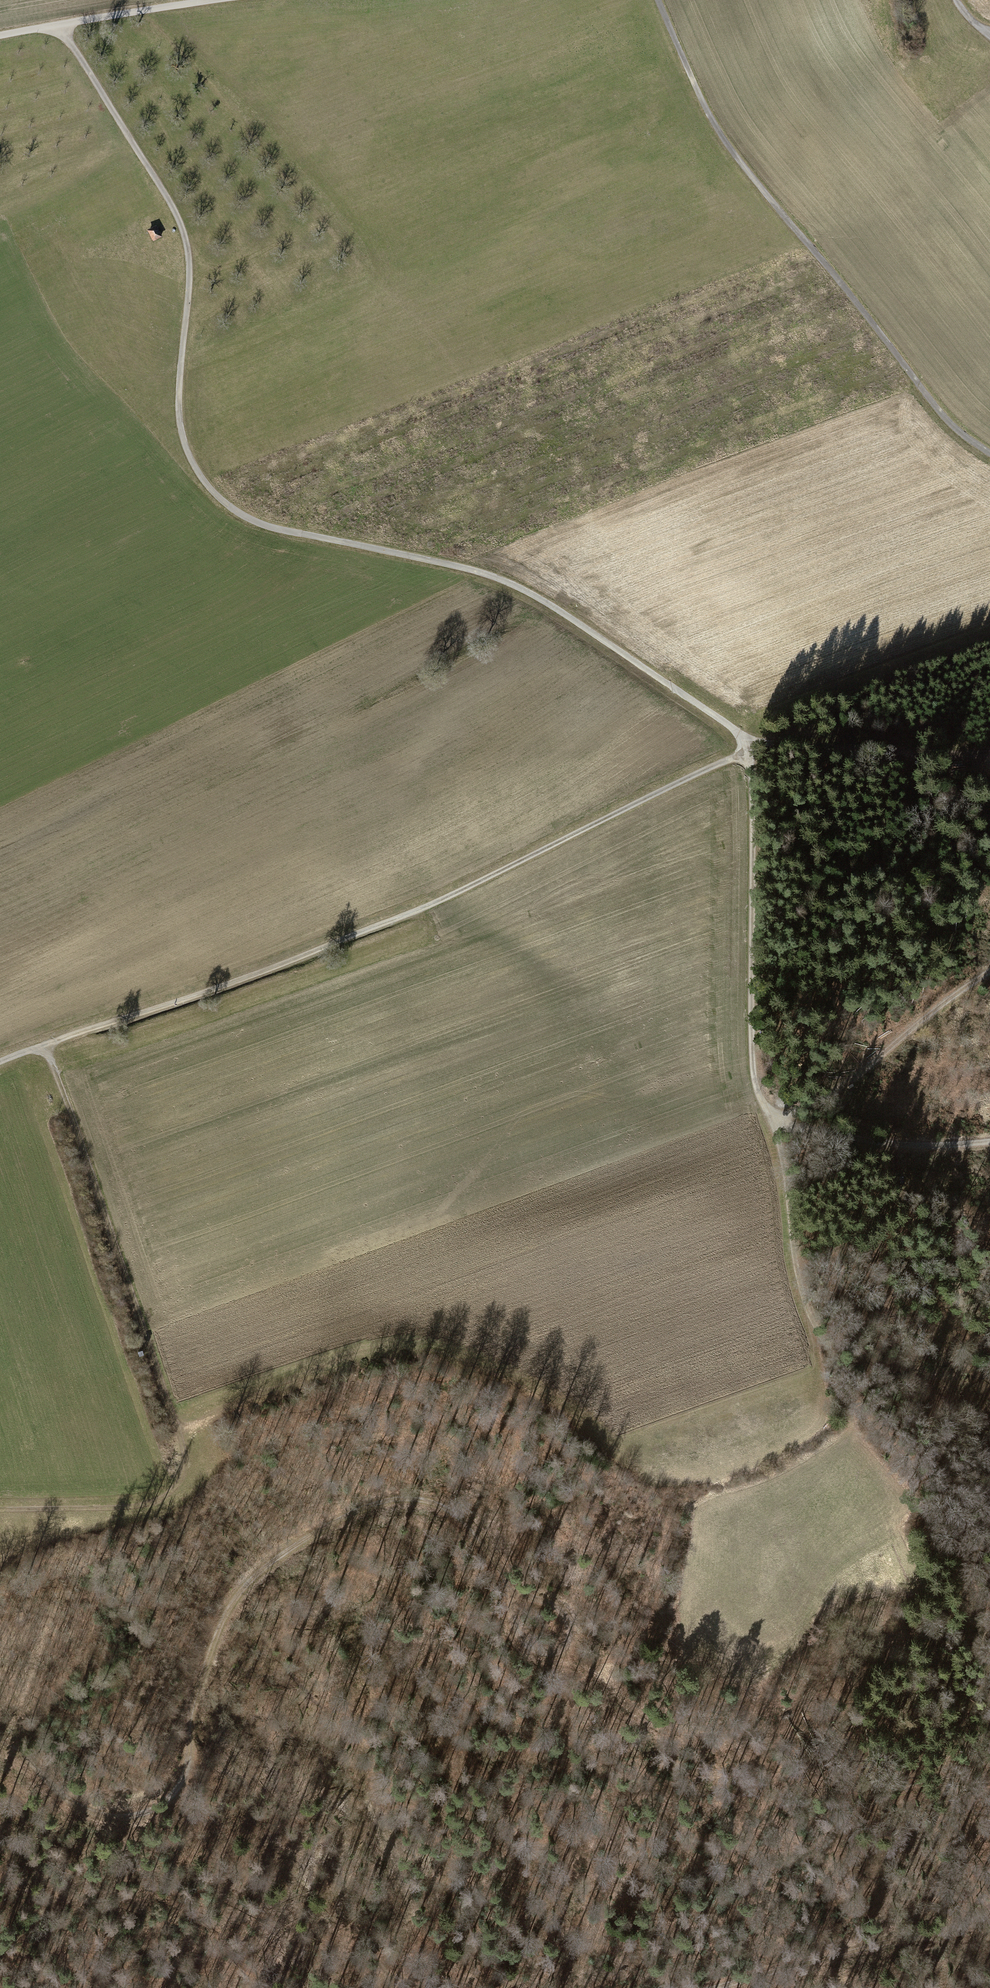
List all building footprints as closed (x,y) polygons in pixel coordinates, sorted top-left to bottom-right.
[(155,226),(147,231),(153,244),(162,239),(155,226)]
